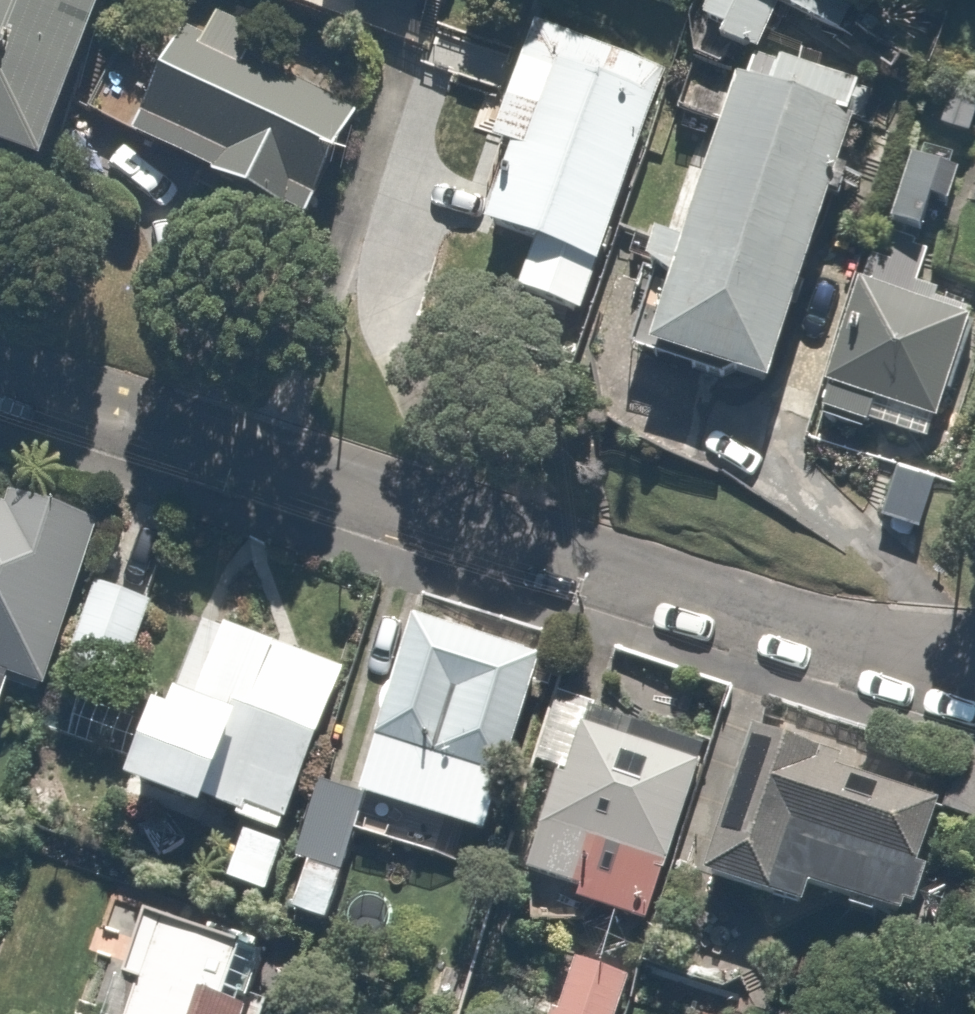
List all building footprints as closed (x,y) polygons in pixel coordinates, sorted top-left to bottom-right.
[(64,153),(115,0),(0,0),(0,131),(64,153)] [(702,15),(724,21),(722,29),(763,42),(776,0),(706,0),(702,15)] [(512,141),(487,221),(532,235),(518,282),(586,303),(661,56),(529,16),(493,135),(512,141)] [(357,92),(171,21),(126,138),(311,210),(357,92)] [(849,96),(697,62),(687,109),(717,115),(690,231),(663,225),(654,266),(681,272),(666,340),(787,368),(849,96)] [(952,162),(910,149),(890,210),(932,223),(952,162)] [(939,408),(966,305),(856,275),(828,378),(939,408)] [(940,465),(894,451),(871,521),(917,536),(940,465)] [(0,489),(0,708),(9,669),(50,679),(91,511),(0,489)] [(155,595),(96,578),(74,656),(132,673),(155,595)] [(383,729),(510,763),(542,645),(415,611),(383,729)] [(161,692),(132,767),(276,823),(337,668),(205,617),(174,697),(161,692)] [(839,739),(757,712),(704,869),(808,905),(816,883),(906,914),(946,795),(833,757),(839,739)] [(557,764),(533,868),(578,879),(575,893),(657,912),(697,745),(584,718),(572,768),(557,764)] [(451,761),(380,739),(365,788),(436,810),(451,761)] [(340,908),(361,796),(320,788),(299,901),(340,908)] [(149,909),(118,1013),(260,1013),(279,946),(149,909)] [(565,948),(545,1013),(620,1013),(634,970),(565,948)]
